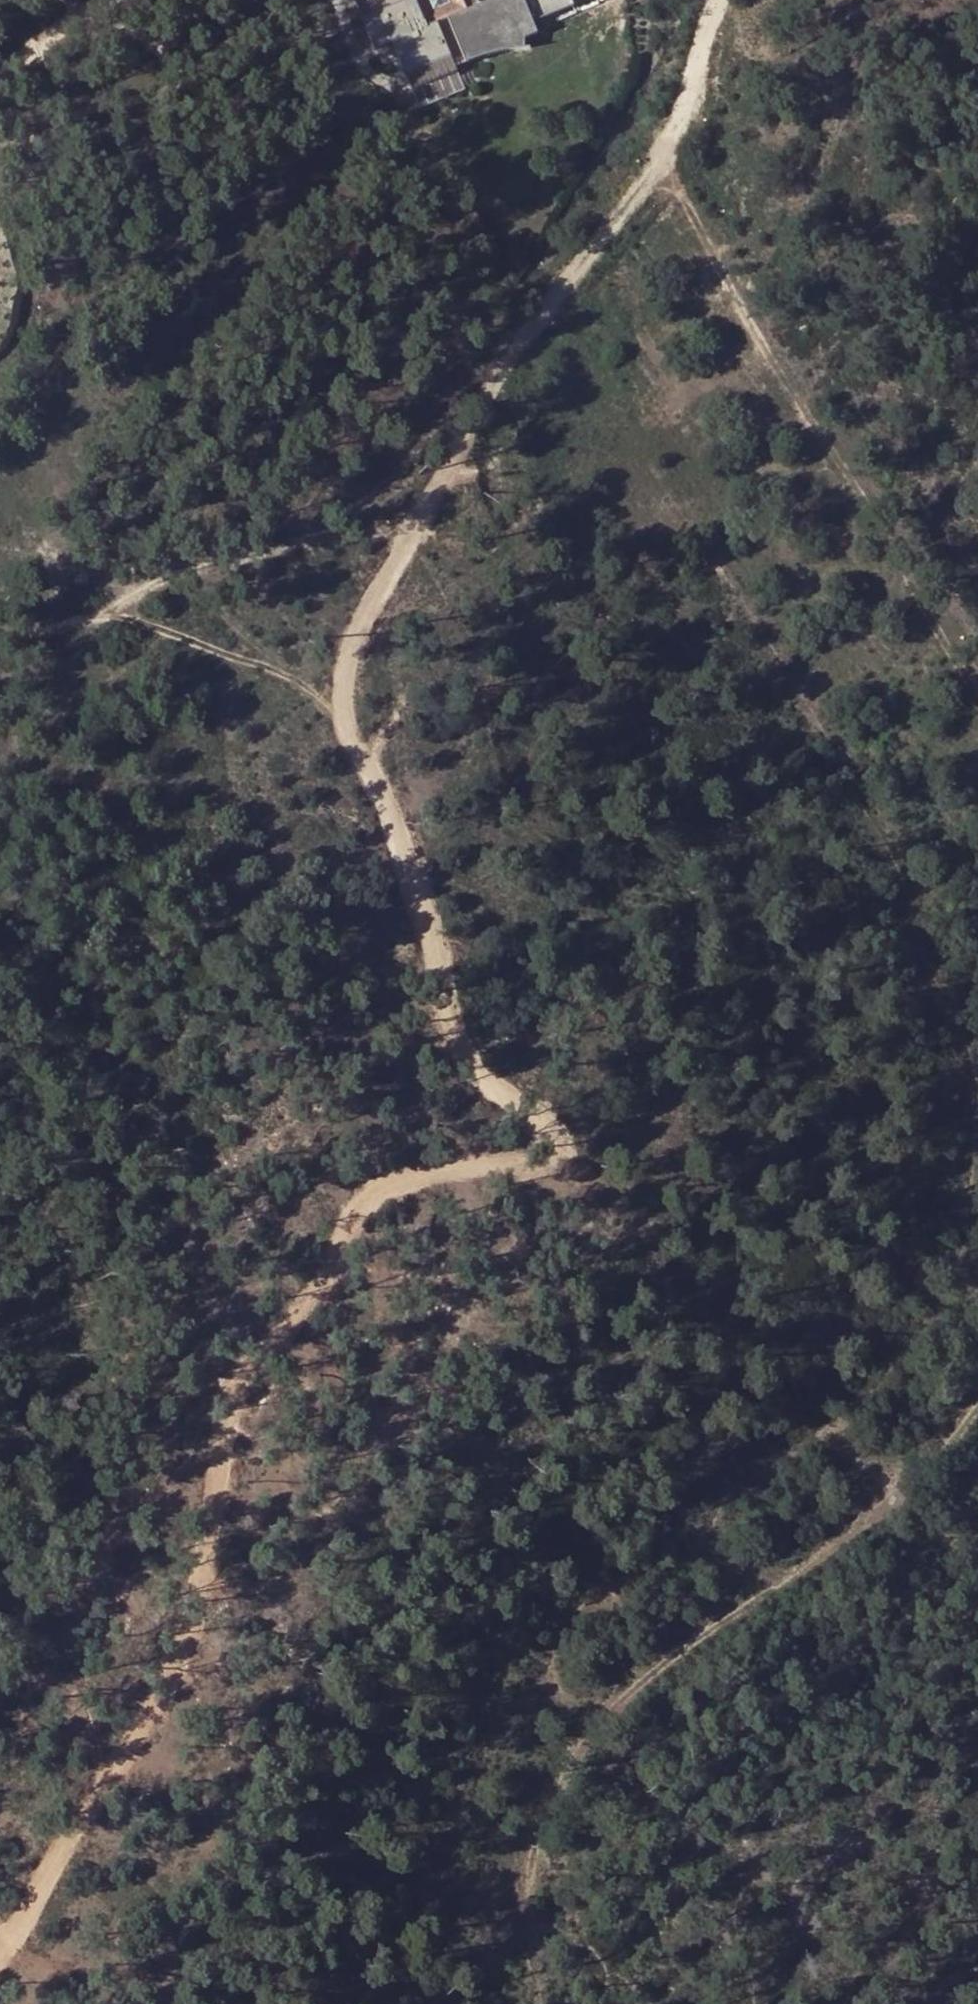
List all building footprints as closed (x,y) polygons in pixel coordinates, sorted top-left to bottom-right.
[(374,49),(392,42),(409,84),(412,90),(457,71),(455,67),(465,63),(490,54),(525,47),(527,37),(538,33),(533,22),(574,5),(572,0),(354,0),(374,49)] [(457,71),(412,90),(419,109),(465,90),(457,71)]
